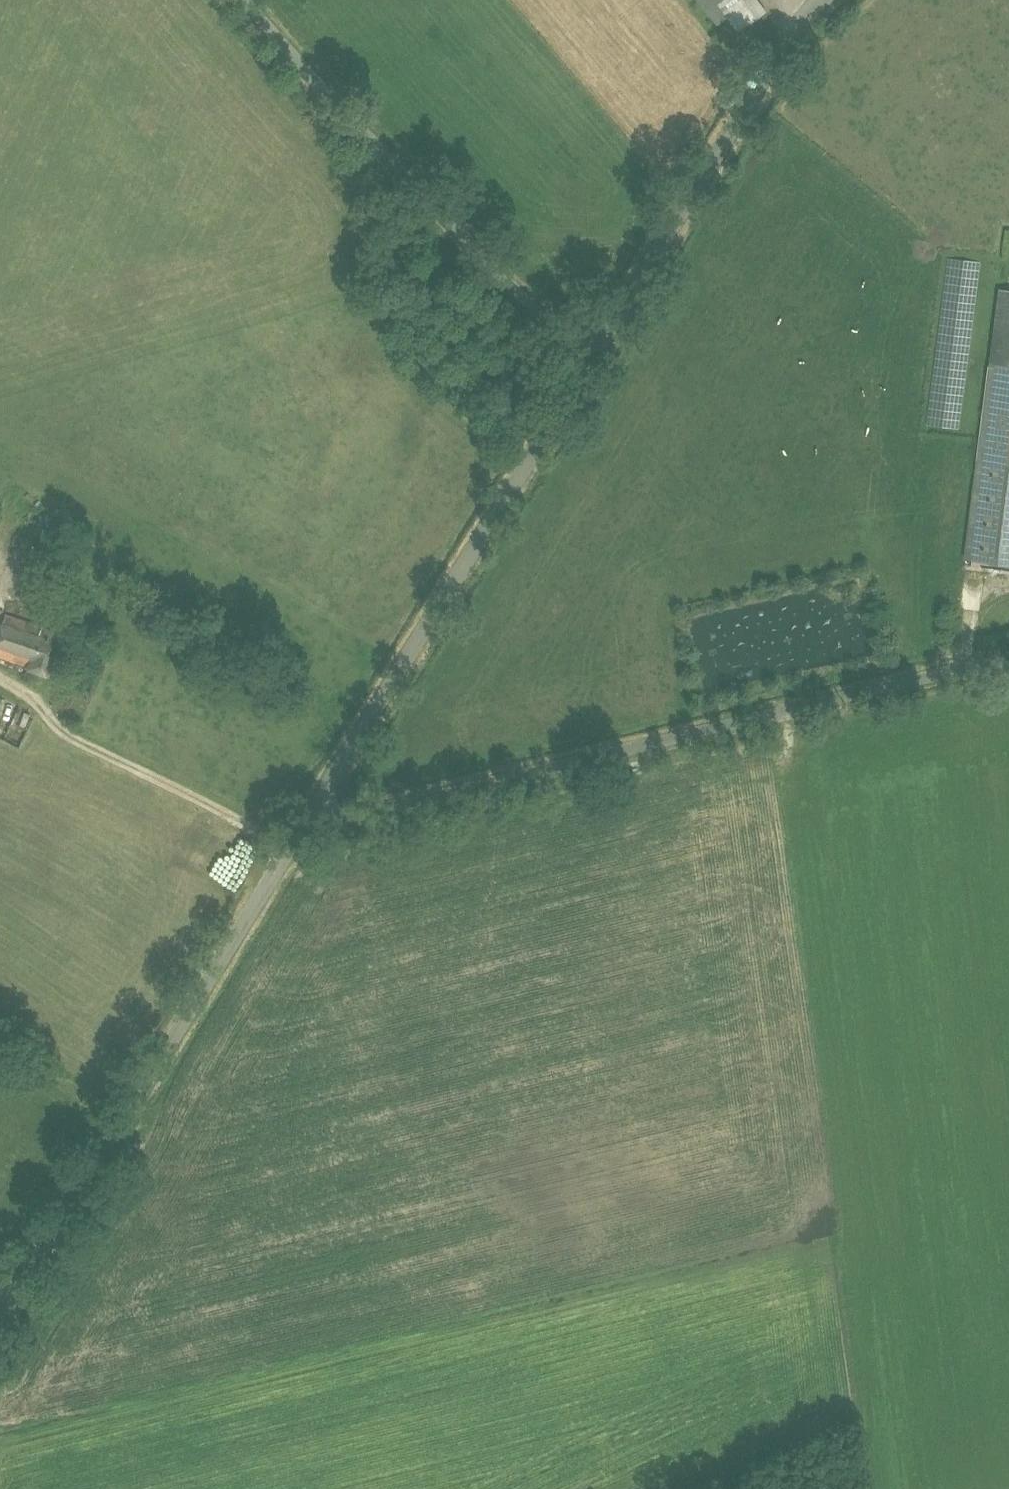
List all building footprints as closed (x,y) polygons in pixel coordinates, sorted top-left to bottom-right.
[(708,12),(719,4),(740,33),(768,13),(759,0),(699,0),(708,12)] [(1000,289),(966,559),(1008,564),(1008,290),(1000,289)] [(62,634),(42,627),(6,615),(0,631),(0,657),(27,666),(26,669),(47,676),(62,634)] [(0,718),(0,736),(14,740),(21,714),(2,709),(0,718)] [(140,1149),(143,1144),(137,1140),(134,1145),(140,1149)]
